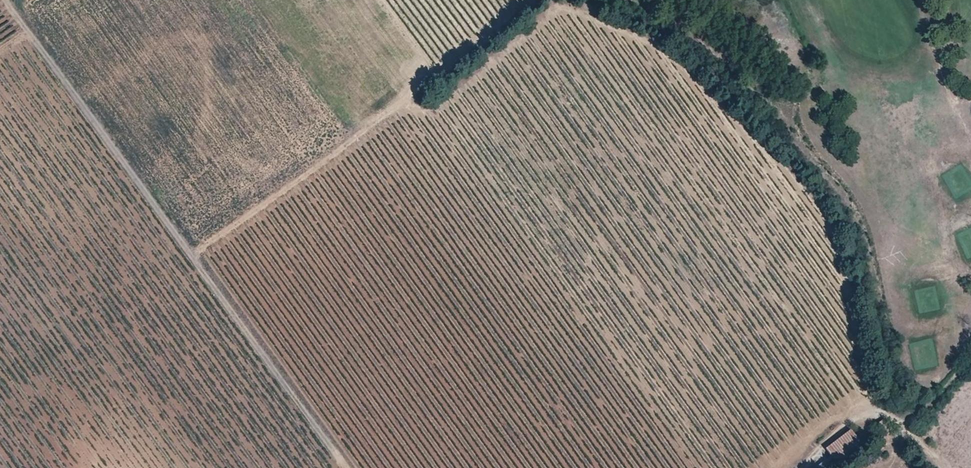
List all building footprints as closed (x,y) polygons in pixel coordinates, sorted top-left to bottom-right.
[(884,420),(874,427),(882,437),(893,430),(884,420)] [(826,449),(831,455),(814,467),(835,467),(863,447),(850,430),(826,449)]
